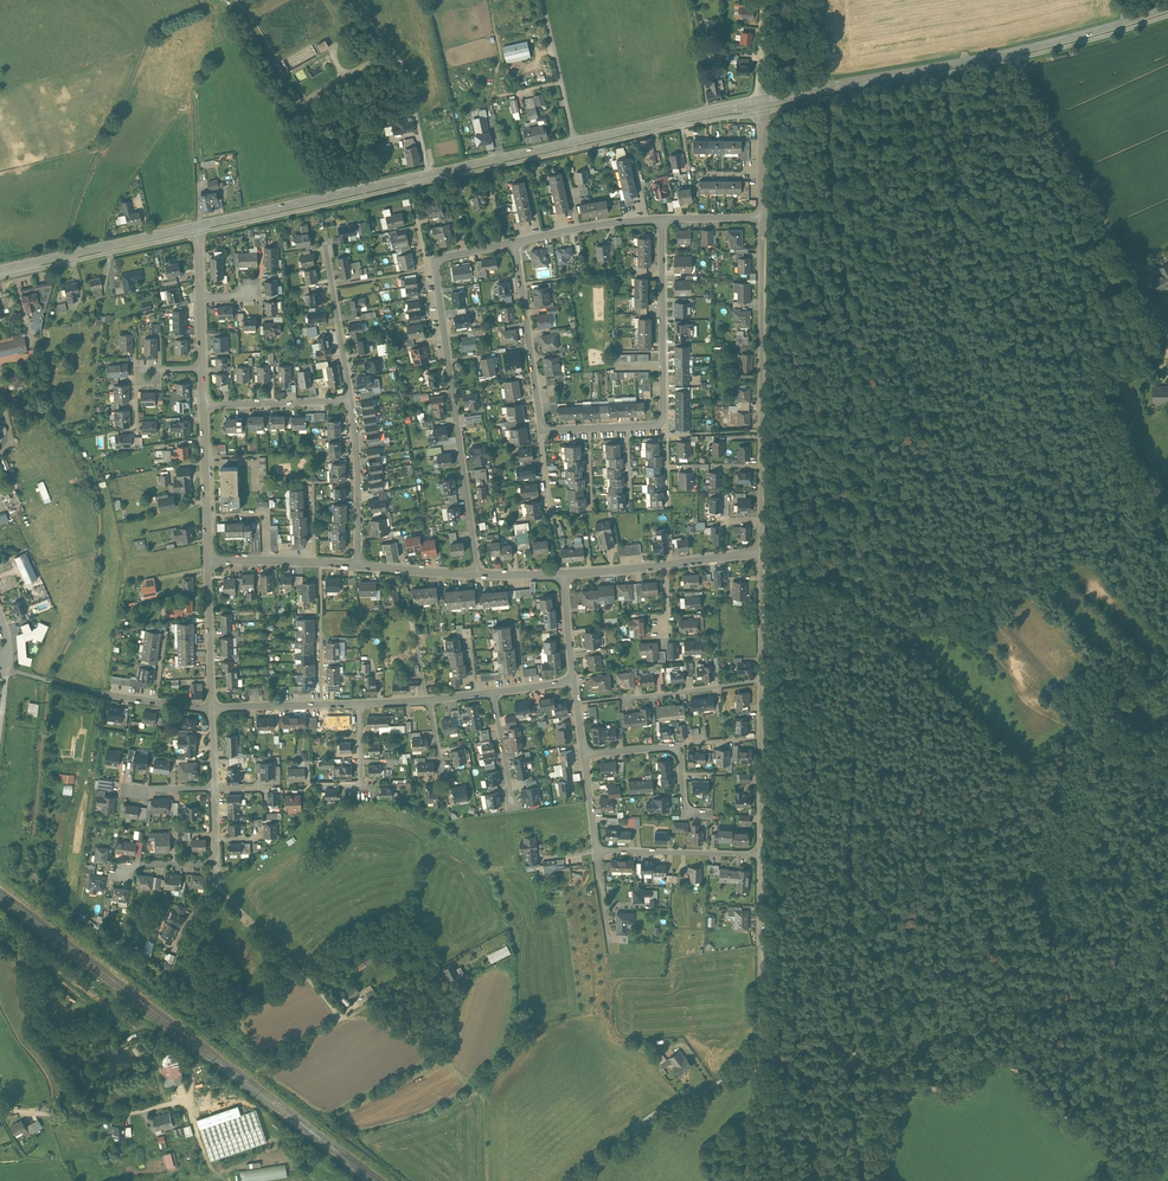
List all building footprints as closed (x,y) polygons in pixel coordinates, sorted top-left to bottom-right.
[(747,3),(734,3),(734,10),(736,10),(736,19),(743,20),(743,16),(748,16),(748,20),(753,20),(754,6),(747,6),(747,3)] [(753,33),(741,32),(740,43),(752,44),(753,33)] [(317,44),(321,51),(329,46),(325,40),(317,44)] [(528,41),(502,47),(506,64),(531,58),(528,41)] [(751,64),(749,64),(749,59),(738,59),(737,64),(736,64),(735,74),(751,75),(751,64)] [(453,75),(446,76),(451,98),(458,97),(453,75)] [(717,80),(710,81),(712,91),(706,92),(708,102),(721,99),(717,80)] [(542,95),(534,96),(535,101),(538,100),(538,103),(543,102),(542,95)] [(473,103),(471,96),(462,98),(463,105),(473,103)] [(528,110),(534,109),(534,106),(535,104),(533,98),(524,100),(526,110),(528,110)] [(520,118),(515,99),(510,100),(512,113),(515,119),(520,118)] [(534,109),(528,110),(530,119),(538,117),(536,108),(534,109)] [(485,116),(476,118),(476,120),(473,121),(474,125),(476,134),(487,132),(486,125),(485,122),(487,122),(485,116)] [(400,124),(407,123),(406,118),(396,120),(397,125),(392,126),(393,126),(400,125),(400,124)] [(407,123),(400,124),(400,125),(402,131),(401,131),(401,132),(414,129),(412,122),(407,123)] [(544,123),(523,128),(527,142),(548,138),(544,123)] [(394,134),(401,132),(401,131),(402,131),(400,125),(393,126),(394,134)] [(476,134),(475,135),(477,141),(478,141),(479,144),(491,142),(489,132),(487,132),(476,134)] [(651,138),(641,140),(643,150),(653,148),(651,138)] [(708,140),(693,140),(693,152),(708,152),(708,140)] [(716,140),(708,140),(708,152),(716,152),(716,140)] [(724,140),(716,140),(716,152),(724,152),(724,140)] [(733,140),(724,140),(724,152),(728,152),(733,152),(733,140)] [(741,140),(733,140),(733,152),(738,152),(741,152),(741,148),(741,144),(741,140)] [(418,155),(415,142),(404,145),(409,165),(419,163),(418,158),(419,158),(419,155),(418,155)] [(653,148),(643,150),(645,159),(648,158),(655,157),(654,153),(653,148)] [(680,153),(670,155),(673,171),(679,170),(678,166),(685,165),(684,159),(681,160),(680,153)] [(628,157),(617,159),(619,169),(630,166),(628,157)] [(220,158),(200,163),(202,169),(221,164),(220,158)] [(630,167),(619,169),(621,178),(632,176),(630,167)] [(586,170),(576,172),(578,182),(584,181),(588,180),(586,170)] [(560,173),(549,175),(551,184),(562,182),(560,173)] [(668,175),(659,177),(660,181),(664,180),(665,184),(669,183),(668,175)] [(632,176),(621,178),(623,188),(634,186),(632,176)] [(664,180),(660,181),(659,177),(656,177),(657,182),(654,183),(653,184),(654,189),(655,190),(656,193),(655,195),(655,198),(657,199),(660,199),(662,197),(666,196),(667,194),(666,190),(667,189),(667,187),(665,186),(665,184),(664,180)] [(133,187),(141,184),(138,179),(133,181),(134,183),(131,184),(133,187)] [(218,179),(208,181),(210,190),(219,188),(218,179)] [(523,181),(512,183),(514,193),(525,190),(523,181)] [(708,181),(699,181),(699,192),(708,192),(708,181)] [(716,181),(708,181),(708,192),(716,192),(716,181)] [(724,181),(716,181),(716,192),(724,192),(724,181)] [(732,181),(724,181),(724,192),(732,192),(732,181)] [(741,181),(732,181),(732,192),(741,192),(741,188),(741,185),(741,181)] [(562,182),(551,184),(553,194),(564,191),(562,182)] [(585,186),(579,187),(581,195),(588,194),(587,186),(585,186)] [(634,186),(623,188),(625,198),(629,197),(632,196),(636,195),(634,186)] [(690,188),(677,190),(679,199),(679,202),(680,202),(692,200),(690,188)] [(481,189),(472,192),(472,193),(470,193),(472,199),(474,198),(475,203),(474,203),(474,204),(476,210),(485,207),(484,201),(485,200),(486,199),(486,197),(487,196),(486,190),(481,191),(481,189)] [(525,190),(514,193),(516,202),(528,199),(525,190)] [(564,191),(553,194),(555,203),(567,200),(564,191)] [(210,193),(200,195),(203,212),(214,210),(214,209),(213,202),(210,193)] [(528,199),(516,202),(518,210),(518,211),(530,209),(528,199)] [(679,199),(672,200),(673,207),(680,206),(680,202),(679,202),(679,199)] [(129,200),(122,202),(124,211),(131,209),(129,200)] [(567,200),(555,203),(557,212),(565,210),(569,210),(567,200)] [(606,200),(580,204),(583,216),(608,212),(606,200)] [(441,203),(433,204),(433,203),(427,204),(429,213),(434,212),(435,214),(443,212),(441,203)] [(139,211),(132,212),(131,209),(124,211),(125,214),(125,215),(126,222),(127,224),(127,225),(128,225),(127,224),(141,222),(141,221),(139,212),(139,211)] [(530,209),(518,211),(519,213),(521,221),(528,219),(532,218),(530,209)] [(402,212),(391,215),(386,216),(388,228),(405,224),(402,212)] [(451,212),(447,213),(440,215),(442,222),(449,220),(452,219),(451,212)] [(354,224),(338,227),(340,237),(341,242),(348,241),(347,236),(350,235),(356,234),(354,224)] [(448,224),(436,226),(436,227),(432,228),(434,238),(438,237),(440,246),(453,243),(448,224)] [(462,225),(456,227),(458,234),(456,234),(458,241),(466,240),(462,225)] [(690,230),(678,230),(678,243),(690,243),(690,230)] [(712,230),(702,230),(702,231),(702,241),(702,242),(712,242),(712,241),(712,235),(712,231),(712,230)] [(741,230),(727,230),(727,237),(730,236),(730,246),(742,246),(741,230)] [(406,231),(397,233),(390,235),(393,249),(401,247),(409,245),(406,231)] [(302,233),(295,235),(297,247),(305,246),(311,244),(309,232),(302,233)] [(642,237),(638,237),(638,247),(650,247),(650,237),(642,237)] [(552,244),(545,245),(545,248),(546,248),(547,254),(554,253),(552,244)] [(607,244),(596,245),(598,260),(609,259),(607,244)] [(277,247),(265,247),(265,264),(278,264),(277,247)] [(572,255),(571,247),(557,249),(559,263),(567,262),(566,258),(569,255),(572,255)] [(650,256),(650,247),(638,247),(638,256),(650,256)] [(545,248),(531,250),(532,256),(533,256),(535,266),(533,266),(534,266),(548,264),(546,264),(546,259),(547,258),(547,254),(546,248),(545,248)] [(248,252),(238,253),(239,267),(248,266),(248,252)] [(250,252),(248,252),(248,266),(258,266),(257,252),(250,252)] [(402,254),(397,255),(399,262),(413,259),(411,252),(402,254)] [(303,255),(300,256),(302,266),(305,266),(306,270),(313,268),(312,264),(315,264),(313,253),(311,254),(303,255)] [(348,256),(338,258),(341,273),(340,273),(341,278),(351,276),(350,269),(352,268),(351,263),(349,263),(348,256)] [(650,256),(638,256),(638,266),(646,266),(650,265),(650,256)] [(691,256),(674,256),(674,272),(681,272),(691,271),(691,256)] [(215,257),(211,257),(211,268),(223,268),(222,257),(215,257)] [(496,258),(481,260),(484,276),(489,275),(488,269),(497,268),(496,258)] [(750,258),(738,258),(738,266),(739,266),(739,272),(750,272),(750,258)] [(413,259),(399,262),(400,269),(405,268),(414,266),(413,259)] [(481,260),(476,261),(478,276),(478,277),(484,276),(481,260)] [(179,262),(166,265),(169,276),(176,274),(176,273),(180,272),(180,273),(181,273),(179,262)] [(476,263),(469,264),(471,277),(478,276),(476,263)] [(1167,263),(1159,268),(1162,274),(1162,273),(1160,277),(1153,281),(1154,283),(1156,286),(1158,285),(1161,289),(1167,285),(1167,263)] [(469,264),(453,267),(454,279),(471,277),(469,264)] [(223,268),(211,268),(212,279),(223,278),(223,275),(223,268)] [(306,270),(305,270),(308,283),(318,281),(315,268),(313,268),(306,270)] [(142,270),(121,274),(124,289),(132,288),(131,280),(143,278),(142,270)] [(89,279),(91,289),(92,289),(94,296),(103,294),(101,287),(102,287),(99,277),(89,279)] [(645,277),(635,277),(635,287),(647,287),(647,277),(646,277),(645,277)] [(406,279),(404,279),(405,287),(417,285),(416,278),(406,279)] [(277,281),(265,281),(266,293),(273,293),(278,293),(277,281)] [(509,281),(497,283),(499,297),(504,296),(511,295),(509,281)] [(685,281),(674,281),(674,294),(691,294),(691,281),(685,281)] [(76,282),(63,285),(66,295),(67,295),(68,301),(77,299),(77,298),(75,299),(74,293),(76,293),(78,292),(76,282)] [(750,282),(733,282),(733,289),(739,291),(739,301),(739,302),(744,301),(749,301),(749,288),(750,288),(750,282)] [(51,283),(35,287),(36,291),(38,302),(33,303),(35,307),(34,307),(35,309),(35,313),(42,311),(44,311),(51,285),(51,283)] [(417,285),(405,287),(406,289),(406,290),(407,295),(411,295),(418,294),(419,294),(417,285)] [(540,287),(533,288),(535,296),(549,294),(548,287),(548,286),(540,287)] [(35,287),(20,290),(21,295),(36,291),(35,287)] [(179,287),(167,290),(168,298),(170,304),(181,301),(179,287)] [(635,287),(635,296),(647,296),(647,287),(635,287)] [(36,291),(21,295),(24,310),(34,307),(35,307),(33,303),(38,302),(36,291)] [(459,291),(452,292),(453,306),(466,304),(464,291),(459,291)] [(309,294),(305,295),(306,301),(309,300),(310,305),(321,303),(320,292),(309,294)] [(549,294),(535,296),(536,304),(542,303),(550,302),(549,294)] [(13,295),(0,298),(1,299),(3,308),(15,305),(13,295)] [(647,296),(635,296),(635,306),(639,306),(647,306),(647,296)] [(359,299),(350,300),(353,315),(362,314),(360,306),(367,305),(365,297),(359,298),(359,299)] [(266,301),(266,313),(277,313),(277,301),(274,301),(266,301)] [(411,302),(407,302),(409,311),(421,309),(419,301),(411,302)] [(690,302),(683,302),(674,302),(675,317),(691,316),(690,302)] [(65,303),(57,305),(59,312),(67,310),(65,303)] [(512,305),(505,306),(505,305),(502,305),(502,307),(500,307),(502,321),(515,319),(513,305),(512,305)] [(553,306),(547,306),(548,313),(550,313),(550,314),(559,312),(558,305),(553,306)] [(233,306),(218,307),(218,313),(218,318),(233,318),(233,313),(233,306)] [(373,311),(365,313),(366,318),(375,317),(375,316),(374,317),(373,311),(372,308),(373,311)] [(42,311),(35,313),(35,309),(30,310),(32,317),(29,318),(28,319),(29,320),(42,317),(43,317),(42,311)] [(324,309),(307,312),(309,323),(316,322),(326,320),(324,309)] [(421,309),(409,311),(410,319),(420,317),(422,317),(421,309)] [(740,310),(733,310),(733,318),(740,318),(740,327),(750,327),(750,310),(740,310)] [(548,313),(537,315),(539,327),(552,325),(550,325),(549,319),(551,319),(550,314),(550,313),(548,313)] [(469,314),(455,316),(456,327),(457,327),(457,325),(466,324),(466,325),(470,325),(469,314)] [(42,317),(29,320),(32,333),(40,331),(42,318),(42,317)] [(244,317),(244,320),(244,330),(256,329),(256,317),(244,317)] [(639,318),(639,327),(650,327),(650,317),(647,318),(639,318)] [(280,323),(274,323),(274,324),(272,324),(272,322),(263,322),(264,339),(272,339),(272,334),(271,332),(274,332),(274,333),(281,333),(280,323)] [(361,323),(349,325),(350,334),(353,333),(360,332),(363,331),(361,323)] [(681,324),(675,324),(675,339),(686,339),(686,336),(693,336),(692,323),(681,324)] [(160,324),(151,324),(152,332),(161,332),(160,324)] [(423,324),(407,326),(407,327),(409,327),(410,331),(408,332),(409,337),(424,335),(423,324)] [(650,327),(639,327),(639,337),(650,336),(650,327)] [(505,330),(501,331),(503,342),(509,341),(509,342),(518,341),(516,329),(505,330)] [(550,335),(541,337),(542,350),(558,348),(556,333),(550,334),(550,335)] [(131,334),(119,335),(120,349),(132,349),(131,334)] [(327,335),(318,337),(319,342),(320,348),(329,347),(327,335)] [(228,336),(214,336),(214,350),(215,350),(222,350),(228,350),(228,336)] [(475,336),(461,338),(462,338),(463,338),(465,349),(463,349),(463,350),(477,348),(475,336)] [(650,336),(639,337),(639,346),(643,346),(651,346),(650,336)] [(22,337),(13,339),(14,341),(16,351),(17,353),(27,351),(26,345),(24,345),(22,337)] [(157,338),(145,339),(145,347),(146,347),(147,353),(145,353),(157,353),(157,338)] [(370,338),(358,340),(359,348),(358,348),(359,353),(369,351),(368,344),(370,343),(370,338)] [(413,338),(406,339),(407,346),(411,345),(414,344),(413,338)] [(184,339),(175,339),(175,347),(177,347),(177,354),(188,353),(187,339),(184,339)] [(0,344),(0,355),(13,352),(11,342),(5,343),(0,344)] [(385,344),(377,345),(379,355),(386,354),(385,344)] [(412,349),(411,349),(412,352),(412,356),(426,353),(425,346),(419,347),(412,349)] [(689,346),(675,346),(675,347),(675,356),(689,356),(689,346)] [(329,347),(320,348),(320,349),(316,350),(318,358),(322,357),(322,358),(331,356),(332,355),(331,347),(330,347),(329,347)] [(514,367),(523,366),(520,350),(512,351),(514,367)] [(506,368),(514,367),(512,351),(504,352),(506,368)] [(426,353),(412,356),(413,359),(414,363),(428,360),(426,353)] [(752,354),(741,353),(741,369),(740,369),(739,376),(751,376),(751,369),(752,354)] [(481,358),(485,375),(491,373),(491,372),(494,371),(495,375),(496,374),(492,356),(481,358)] [(552,357),(543,358),(545,366),(559,364),(558,356),(552,357)] [(689,356),(675,356),(675,365),(675,366),(689,365),(689,356)] [(227,357),(216,357),(216,367),(224,367),(227,367),(227,366),(227,357)] [(380,359),(368,361),(365,362),(366,369),(370,368),(370,371),(382,369),(380,359)] [(127,363),(119,364),(119,365),(113,365),(113,375),(113,376),(118,376),(128,375),(127,363)] [(559,364),(545,366),(546,375),(555,373),(560,373),(560,372),(559,364)] [(290,365),(279,366),(279,380),(280,380),(288,380),(291,380),(290,365)] [(329,366),(327,366),(327,367),(329,379),(330,385),(341,383),(338,365),(329,366)] [(689,365),(675,366),(675,375),(689,375),(689,365)] [(249,366),(237,367),(237,375),(238,375),(238,382),(249,381),(249,366)] [(270,366),(258,366),(258,375),(259,375),(259,381),(270,381),(270,366)] [(305,370),(299,371),(300,377),(299,377),(299,381),(300,381),(301,384),(304,386),(311,385),(309,371),(309,370),(305,370)] [(438,372),(429,373),(430,384),(439,383),(438,372)] [(224,374),(217,374),(217,384),(228,383),(227,374),(224,374)] [(14,377),(12,378),(12,380),(10,383),(10,386),(12,388),(15,387),(17,385),(17,382),(20,382),(22,380),(22,377),(19,375),(16,375),(14,377)] [(370,375),(362,377),(362,376),(357,377),(359,387),(367,386),(367,388),(372,387),(370,375)] [(689,375),(675,375),(675,383),(689,383),(689,375)] [(326,378),(314,380),(315,387),(327,385),(326,379),(326,378)] [(518,379),(504,381),(505,387),(507,387),(508,397),(506,397),(506,399),(515,397),(521,396),(518,379)] [(189,383),(177,383),(178,392),(178,393),(189,392),(189,383)] [(128,384),(114,385),(114,393),(128,392),(128,384)] [(751,387),(736,387),(736,401),(741,401),(751,401),(751,387)] [(1158,389),(1158,387),(1153,387),(1153,403),(1153,401),(1162,401),(1162,402),(1167,402),(1167,388),(1158,389)] [(689,390),(675,390),(675,391),(676,391),(676,400),(675,400),(689,400),(689,390)] [(128,392),(114,393),(114,401),(129,401),(128,392)] [(155,392),(141,393),(142,404),(156,404),(155,392)] [(474,393),(463,395),(464,405),(467,405),(466,403),(469,403),(470,408),(471,410),(473,411),(475,411),(477,410),(478,409),(479,407),(478,400),(475,401),(474,393)] [(442,396),(431,397),(432,406),(432,404),(437,404),(437,405),(443,404),(444,404),(442,396)] [(362,400),(361,400),(363,409),(375,407),(373,398),(370,399),(362,400)] [(689,400),(675,400),(676,400),(676,409),(675,409),(675,410),(689,409),(689,400)] [(189,401),(178,401),(178,403),(178,410),(189,410),(189,401)] [(443,404),(437,405),(437,408),(435,408),(436,415),(445,414),(443,404)] [(522,404),(507,406),(509,421),(515,420),(524,419),(522,404)] [(608,404),(599,405),(600,416),(608,415),(608,404)] [(591,405),(583,406),(583,416),(592,416),(591,405)] [(599,405),(591,405),(592,416),(600,416),(599,405)] [(566,406),(558,407),(558,417),(567,417),(566,406)] [(575,406),(566,406),(567,417),(575,417),(575,406)] [(583,406),(575,406),(575,417),(583,416),(583,406)] [(375,407),(363,409),(364,417),(376,415),(375,407)] [(689,409),(675,410),(676,410),(676,419),(675,419),(689,419),(689,409)] [(129,410),(115,410),(115,418),(129,418),(129,410)] [(751,410),(736,410),(736,424),(751,424),(751,410)] [(376,415),(364,417),(365,425),(377,423),(376,415)] [(129,418),(115,418),(115,427),(129,426),(129,418)] [(235,418),(227,419),(227,424),(227,431),(235,430),(235,418)] [(689,419),(675,419),(676,419),(676,428),(675,428),(675,429),(676,429),(689,429),(690,429),(689,419)] [(156,420),(142,421),(143,436),(148,436),(148,433),(157,432),(156,420)] [(180,421),(178,421),(178,422),(171,422),(171,430),(178,430),(178,435),(186,435),(190,434),(190,421),(180,421)] [(377,423),(365,425),(367,433),(379,431),(377,423)] [(446,426),(434,428),(434,434),(435,439),(436,439),(448,437),(446,426)] [(516,428),(510,429),(512,443),(527,441),(525,427),(516,428)] [(379,431),(367,433),(368,441),(380,439),(379,431)] [(118,435),(115,435),(115,447),(130,446),(130,434),(118,435)] [(690,441),(678,441),(679,457),(690,456),(690,441)] [(723,441),(713,441),(713,454),(723,454),(723,441)] [(484,445),(470,447),(471,452),(472,459),(476,458),(476,463),(486,461),(486,457),(484,445)] [(188,446),(178,446),(178,450),(171,450),(172,458),(178,458),(179,458),(189,457),(188,446)] [(379,446),(367,448),(368,457),(380,455),(379,447),(379,446)] [(750,447),(743,447),(743,449),(740,449),(740,452),(739,452),(739,459),(745,459),(745,458),(750,457),(750,447)] [(531,448),(518,450),(520,460),(522,460),(531,459),(533,459),(531,448)] [(171,449),(154,450),(155,461),(172,460),(172,458),(171,450),(171,449)] [(450,453),(442,454),(442,455),(438,455),(435,455),(435,461),(434,461),(434,464),(436,464),(436,466),(439,466),(452,465),(450,453)] [(380,455),(368,457),(370,465),(382,463),(380,455)] [(659,455),(650,455),(650,456),(651,465),(649,465),(659,465),(662,465),(661,455),(659,455)] [(0,459),(0,461),(4,471),(11,468),(6,457),(0,459)] [(620,457),(611,457),(611,466),(610,466),(610,467),(620,466),(622,466),(622,457),(620,457)] [(580,458),(569,459),(569,468),(569,469),(581,468),(583,468),(583,458),(580,458)] [(382,463),(370,465),(371,473),(380,472),(383,471),(382,463)] [(649,465),(648,465),(649,474),(647,474),(647,475),(651,475),(651,474),(660,474),(659,465),(649,465)] [(525,467),(519,468),(520,470),(521,478),(535,476),(534,466),(525,467)] [(620,466),(610,467),(607,467),(608,477),(610,476),(620,476),(620,466)] [(238,467),(221,467),(222,493),(239,493),(238,467)] [(190,468),(177,469),(178,469),(179,478),(190,478),(191,478),(190,477),(189,468),(190,468)] [(485,468),(474,469),(476,481),(480,481),(480,480),(485,479),(485,480),(487,480),(485,468)] [(581,468),(569,469),(569,468),(567,469),(567,470),(567,478),(570,478),(581,477),(581,468)] [(684,471),(679,471),(679,472),(680,472),(680,482),(679,482),(680,487),(693,487),(693,479),(694,479),(694,478),(691,478),(691,472),(691,471),(684,471)] [(371,473),(369,474),(370,482),(382,480),(380,472),(371,473)] [(720,472),(708,472),(708,478),(710,478),(710,483),(710,485),(720,485),(720,472)] [(750,472),(738,472),(738,482),(750,482),(750,472)] [(172,484),(171,474),(158,475),(159,485),(172,484)] [(660,474),(651,474),(651,475),(651,484),(660,483),(660,484),(662,484),(662,474),(660,474)] [(620,476),(610,476),(610,477),(612,477),(612,485),(612,486),(621,485),(623,485),(623,476),(620,476)] [(581,477),(570,478),(570,487),(582,487),(584,487),(584,477),(581,477)] [(179,478),(175,479),(176,490),(191,489),(190,478),(179,478)] [(454,478),(444,479),(444,483),(446,492),(446,493),(448,493),(455,492),(456,492),(454,478)] [(485,479),(480,480),(480,481),(480,486),(477,486),(478,498),(486,496),(485,488),(486,488),(485,480),(485,479)] [(382,480),(370,482),(371,490),(374,489),(383,488),(382,480)] [(44,481),(38,483),(39,488),(36,489),(37,492),(41,491),(45,504),(52,502),(44,481)] [(537,483),(520,485),(522,496),(531,495),(538,494),(537,483)] [(340,487),(334,488),(334,491),(335,496),(345,496),(345,487),(340,487)] [(570,487),(568,488),(568,497),(570,497),(571,509),(585,508),(585,496),(582,496),(582,487),(570,487)] [(303,488),(291,489),(291,498),(303,498),(303,488)] [(222,493),(221,493),(221,510),(240,509),(240,493),(239,493),(222,493)] [(169,497),(160,499),(162,509),(176,506),(174,497),(169,498),(169,497)] [(303,498),(291,498),(291,507),(303,507),(303,498)] [(380,498),(370,500),(372,511),(386,509),(385,498),(384,498),(380,498)] [(721,498),(710,498),(710,511),(721,511),(721,498)] [(750,498),(738,498),(738,511),(750,511),(750,498)] [(527,503),(526,503),(528,517),(541,515),(539,501),(538,501),(527,503)] [(338,503),(334,504),(334,512),(346,512),(345,503),(338,503)] [(450,507),(448,507),(449,514),(450,518),(449,518),(449,519),(459,517),(458,506),(450,507)] [(303,507),(291,507),(292,516),(294,516),(303,515),(303,507)] [(0,514),(0,524),(8,520),(5,512),(0,514)] [(346,512),(334,512),(335,521),(344,521),(346,521),(346,512)] [(303,515),(294,516),(294,525),(306,524),(306,515),(303,515)] [(381,518),(371,520),(372,528),(387,525),(386,518),(386,517),(381,518)] [(609,520),(595,523),(597,534),(598,534),(611,531),(609,520)] [(344,521),(335,521),(333,521),(333,530),(344,530),(344,521)] [(488,521),(480,522),(481,529),(489,528),(488,521)] [(252,522),(243,523),(243,534),(243,535),(247,535),(247,534),(252,534),(252,532),(252,529),(252,522)] [(234,523),(225,523),(225,535),(234,535),(234,523)] [(243,523),(234,523),(234,535),(243,534),(243,523)] [(526,523),(514,525),(515,535),(516,535),(528,532),(526,523)] [(306,524),(294,525),(294,533),(306,533),(306,524)] [(387,525),(372,528),(373,535),(389,533),(389,532),(387,525)] [(176,527),(168,528),(170,536),(175,535),(175,530),(177,530),(176,527)] [(192,527),(181,528),(182,536),(183,541),(194,540),(192,527)] [(723,532),(718,532),(718,527),(711,527),(711,532),(713,532),(713,544),(723,543),(723,532)] [(750,527),(740,527),(740,535),(740,539),(750,539),(750,527)] [(666,528),(656,529),(658,542),(653,542),(654,551),(660,550),(660,553),(669,552),(668,544),(667,533),(666,528)] [(344,530),(333,530),(333,539),(345,538),(344,530)] [(611,531),(598,534),(601,548),(614,545),(611,531)] [(456,532),(449,533),(450,540),(456,539),(457,539),(456,532)] [(528,532),(516,535),(517,542),(529,540),(528,532)] [(306,533),(294,533),(295,542),(306,542),(306,533)] [(419,535),(412,537),(415,549),(421,548),(422,548),(420,541),(421,541),(419,535)] [(412,537),(405,538),(408,551),(415,549),(412,537)] [(345,538),(333,539),(333,547),(343,547),(345,547),(345,538)] [(421,541),(420,541),(422,548),(421,548),(423,556),(437,554),(435,547),(434,539),(421,541)] [(677,540),(678,546),(678,550),(689,549),(687,539),(677,540)] [(547,540),(532,541),(534,552),(548,551),(547,540)] [(396,541),(383,543),(384,550),(385,549),(387,559),(399,557),(396,543),(396,541)] [(499,541),(490,542),(492,554),(492,553),(500,552),(500,553),(500,545),(499,541)] [(456,543),(450,544),(451,553),(452,553),(452,552),(457,551),(457,553),(464,552),(463,542),(456,543)] [(640,543),(617,546),(618,556),(641,553),(640,543)] [(511,544),(500,545),(500,553),(501,557),(502,557),(501,556),(512,555),(512,556),(511,544)] [(583,547),(574,548),(575,559),(584,559),(583,547)] [(568,548),(561,549),(562,549),(563,560),(562,560),(575,559),(574,548),(568,548)] [(37,579),(25,553),(15,558),(26,583),(29,582),(34,580),(37,579)] [(725,569),(714,570),(715,585),(726,584),(726,579),(727,579),(727,574),(725,574),(725,569)] [(273,573),(261,573),(261,574),(261,584),(262,590),(262,589),(273,588),(273,590),(273,573)] [(254,574),(242,574),(242,577),(243,589),(248,589),(248,597),(255,597),(254,574)] [(693,574),(683,575),(684,586),(699,586),(698,574),(693,574)] [(292,576),(280,576),(280,586),(284,586),(284,587),(285,587),(292,587),(292,584),(292,576)] [(193,577),(183,577),(183,590),(193,589),(193,584),(192,584),(192,577),(193,577)] [(235,578),(223,578),(224,593),(236,593),(235,585),(235,578)] [(340,578),(326,578),(326,590),(340,590),(340,578)] [(657,581),(641,583),(642,595),(658,594),(657,581)] [(746,581),(733,581),(733,598),(745,599),(746,581)] [(303,582),(302,582),(302,584),(303,600),(315,599),(314,582),(303,582)] [(376,589),(376,582),(359,582),(359,594),(373,594),(376,594),(376,589)] [(632,583),(617,584),(617,592),(618,595),(624,594),(624,599),(633,599),(632,591),(632,583)] [(155,584),(143,586),(145,596),(157,593),(155,584)] [(612,585),(603,585),(598,585),(598,590),(599,598),(605,598),(605,602),(614,601),(614,592),(613,584),(613,585),(612,585)] [(437,586),(429,587),(430,601),(438,600),(437,590),(437,586)] [(429,587),(421,588),(422,602),(430,601),(429,587)] [(421,588),(413,588),(413,590),(414,599),(414,603),(422,602),(421,588)] [(474,588),(467,589),(469,605),(469,604),(475,603),(475,604),(476,604),(475,597),(474,588)] [(531,588),(519,589),(520,597),(531,596),(531,588)] [(467,589),(459,590),(461,606),(461,605),(466,604),(466,603),(468,603),(469,605),(467,589)] [(397,590),(387,592),(389,600),(383,601),(384,607),(390,606),(390,607),(398,605),(400,605),(400,603),(397,590)] [(451,590),(444,591),(445,599),(446,606),(446,607),(446,606),(452,606),(452,607),(452,605),(451,590)] [(459,590),(451,590),(452,605),(460,604),(460,606),(461,606),(459,590)] [(507,590),(499,591),(500,603),(508,602),(508,598),(507,590)] [(598,590),(582,591),(582,604),(585,604),(588,604),(589,607),(599,606),(599,598),(598,590)] [(499,591),(490,592),(491,604),(500,603),(499,591)] [(490,592),(482,593),(482,596),(483,605),(491,604),(490,592)] [(692,596),(685,597),(685,607),(685,608),(701,607),(700,596),(692,596)] [(551,597),(540,598),(540,602),(541,608),(541,609),(544,608),(552,608),(551,597)] [(192,599),(182,600),(182,607),(182,612),(192,612),(192,606),(191,606),(191,600),(192,600),(192,599)] [(16,615),(23,612),(26,611),(23,604),(23,603),(23,601),(21,600),(18,601),(18,602),(11,605),(12,608),(14,614),(15,614),(16,616),(16,615)] [(182,607),(167,608),(167,615),(182,615),(182,612),(182,607)] [(552,608),(544,608),(545,620),(555,619),(555,618),(555,616),(555,615),(554,607),(552,608)] [(23,612),(16,615),(19,622),(26,619),(23,612)] [(231,614),(221,614),(221,622),(232,622),(232,614),(231,614)] [(636,618),(634,618),(634,619),(629,619),(629,628),(634,628),(635,636),(644,635),(644,626),(643,626),(643,623),(643,618),(636,618)] [(695,618),(686,619),(686,631),(700,631),(699,619),(699,618),(695,618)] [(314,630),(314,619),(297,619),(297,625),(303,624),(303,630),(314,630)] [(24,633),(17,635),(19,662),(30,665),(31,658),(26,657),(24,640),(33,637),(41,640),(47,626),(39,622),(37,627),(31,630),(24,633)] [(28,622),(21,625),(24,633),(31,630),(28,622)] [(232,622),(221,622),(222,631),(232,630),(232,622)] [(509,626),(493,627),(493,628),(494,628),(494,631),(493,631),(493,632),(494,632),(495,637),(494,637),(510,636),(509,626)] [(470,628),(461,629),(462,637),(471,636),(470,628)] [(152,631),(147,630),(146,637),(160,639),(161,632),(152,631)] [(193,630),(178,630),(179,639),(193,638),(193,633),(193,630)] [(314,641),(314,630),(303,630),(297,630),(297,636),(303,636),(303,641),(313,641),(314,641)] [(592,631),(584,632),(586,647),(594,646),(599,645),(598,636),(599,636),(598,631),(592,631)] [(510,636),(494,637),(494,638),(496,638),(497,642),(495,642),(496,648),(495,648),(495,649),(497,649),(511,647),(510,636)] [(160,639),(146,637),(144,644),(159,646),(160,639)] [(232,637),(222,638),(222,646),(233,646),(232,637)] [(459,637),(445,639),(446,639),(447,643),(446,643),(447,650),(450,650),(460,649),(459,637)] [(193,638),(179,639),(179,647),(193,647),(193,643),(193,638)] [(550,639),(544,640),(545,651),(556,650),(555,639),(550,639)] [(701,640),(684,641),(685,650),(685,653),(702,653),(701,640)] [(303,641),(296,641),(296,647),(302,647),(302,652),(313,652),(313,641),(303,641)] [(332,641),(327,641),(327,650),(339,649),(339,641),(332,641)] [(684,641),(668,642),(668,645),(668,650),(669,650),(685,650),(684,641)] [(657,642),(640,643),(640,651),(647,651),(647,659),(657,659),(657,651),(657,642)] [(159,646),(144,644),(143,651),(157,653),(159,646)] [(233,646),(222,646),(222,654),(232,654),(233,654),(233,646)] [(193,647),(179,647),(179,655),(193,655),(193,647)] [(511,647),(497,649),(500,649),(500,653),(498,653),(499,659),(498,659),(498,660),(515,658),(513,647),(511,647)] [(339,649),(327,650),(327,658),(339,658),(339,649)] [(460,649),(450,650),(451,664),(453,664),(463,663),(462,652),(462,649),(460,649)] [(559,650),(556,650),(545,651),(541,651),(542,662),(543,672),(550,672),(561,671),(559,650)] [(143,651),(142,658),(149,659),(156,660),(157,653),(143,651)] [(665,651),(657,651),(657,659),(660,659),(665,658),(665,655),(665,651)] [(313,663),(313,652),(302,652),(296,652),(296,658),(302,658),(302,663),(313,663)] [(591,655),(587,655),(589,669),(601,667),(600,654),(591,655)] [(498,660),(501,660),(501,664),(500,664),(500,671),(501,671),(505,671),(509,671),(512,670),(516,670),(515,658),(498,660)] [(233,661),(223,661),(223,670),(226,670),(226,669),(233,669),(233,661)] [(689,663),(688,661),(684,661),(685,669),(693,668),(692,663),(689,663)] [(741,662),(738,662),(738,663),(738,673),(750,673),(750,662),(741,662)] [(313,663),(302,663),(297,663),(297,669),(304,669),(304,674),(314,674),(314,663),(313,663)] [(463,663),(453,664),(454,676),(459,676),(465,675),(464,663),(463,663)] [(682,665),(670,667),(670,673),(671,679),(671,682),(676,681),(684,680),(682,665)] [(330,666),(327,666),(328,674),(339,674),(339,666),(336,666),(330,666)] [(714,666),(703,666),(704,666),(704,671),(703,671),(703,678),(714,678),(714,672),(714,666)] [(155,669),(140,667),(138,679),(149,681),(153,681),(155,669)] [(536,667),(524,668),(525,676),(536,675),(536,667)] [(233,669),(226,669),(226,670),(227,678),(237,677),(237,669),(233,669)] [(632,671),(616,673),(617,682),(624,681),(625,688),(635,687),(633,675),(633,671),(632,671)] [(653,672),(648,672),(648,675),(640,675),(642,686),(647,685),(647,684),(654,684),(653,672)] [(315,685),(314,674),(304,674),(297,674),(298,680),(304,680),(304,685),(305,685),(309,685),(315,685)] [(339,674),(328,674),(328,683),(339,683),(339,674)] [(609,674),(602,675),(602,674),(601,674),(601,675),(598,675),(597,675),(598,675),(590,676),(591,683),(599,682),(600,691),(611,689),(609,674)] [(237,677),(227,678),(227,686),(238,686),(237,679),(237,677)] [(370,677),(365,677),(366,694),(377,693),(377,684),(371,684),(370,677)] [(138,679),(130,678),(129,685),(137,686),(138,679)] [(149,681),(141,680),(140,687),(148,688),(149,681)] [(406,681),(393,682),(393,693),(407,692),(406,681)] [(202,683),(191,683),(192,702),(203,701),(202,691),(202,683)] [(748,692),(736,693),(737,706),(749,705),(748,697),(749,697),(748,692)] [(553,696),(539,698),(541,709),(555,707),(554,703),(553,696)] [(713,696),(701,697),(703,709),(714,708),(714,703),(713,696)] [(701,697),(691,699),(692,710),(703,709),(701,697)] [(525,701),(515,703),(515,702),(514,702),(516,714),(516,713),(527,712),(527,713),(536,711),(535,705),(530,706),(529,700),(525,701)] [(566,701),(554,703),(555,707),(556,714),(562,713),(567,712),(568,712),(566,701)] [(39,704),(29,703),(28,713),(37,714),(39,704)] [(477,704),(467,706),(468,715),(474,715),(479,714),(477,704)] [(675,704),(657,706),(659,718),(685,715),(684,707),(683,704),(675,705),(675,704)] [(123,707),(110,706),(108,719),(121,721),(122,721),(123,714),(123,707)] [(595,706),(588,707),(590,718),(597,718),(595,706)] [(650,707),(641,708),(641,711),(643,722),(651,721),(652,721),(650,711),(650,707)] [(458,709),(450,710),(451,718),(455,717),(455,718),(460,717),(458,709)] [(149,711),(144,710),(143,721),(155,723),(156,713),(149,712),(149,711)] [(632,713),(624,714),(625,725),(643,722),(641,711),(632,712),(632,713)] [(479,714),(474,715),(468,715),(469,720),(471,729),(481,727),(479,714)] [(388,715),(379,716),(379,726),(389,726),(388,715)] [(294,716),(283,716),(283,717),(283,726),(294,726),(294,716)] [(305,716),(294,716),(294,726),(305,726),(306,726),(305,717),(305,716)] [(379,716),(368,716),(368,726),(379,726),(379,716)] [(513,716),(506,717),(506,716),(505,716),(507,725),(516,724),(515,719),(513,719),(513,716)] [(266,717),(257,718),(258,729),(260,728),(266,728),(266,717)] [(274,717),(266,717),(266,728),(271,728),(274,728),(274,717)] [(311,717),(305,717),(306,726),(305,726),(305,728),(317,728),(317,717),(311,717)] [(350,717),(339,717),(339,727),(350,727),(350,717)] [(451,718),(442,720),(444,733),(458,731),(455,718),(455,717),(451,718)] [(196,718),(183,718),(183,723),(184,724),(184,726),(185,726),(192,726),(196,727),(196,725),(197,724),(197,721),(196,720),(196,718)] [(739,718),(735,718),(735,724),(736,724),(736,733),(735,733),(748,733),(748,718),(739,718)] [(569,721),(562,722),(562,724),(563,728),(558,729),(560,741),(570,740),(569,728),(569,721)] [(686,724),(676,726),(678,736),(687,735),(686,724)] [(603,726),(592,727),(593,742),(604,741),(604,740),(603,730),(603,728),(603,726)] [(669,726),(660,728),(661,737),(671,736),(669,726)] [(516,731),(509,732),(510,737),(514,736),(521,734),(520,727),(515,727),(516,731)] [(615,727),(603,728),(603,730),(604,740),(616,738),(615,727)] [(698,727),(690,728),(691,736),(699,735),(698,727)] [(192,734),(187,734),(187,736),(178,737),(179,747),(184,747),(185,748),(185,755),(195,755),(195,746),(196,746),(196,736),(193,736),(192,734)] [(514,736),(510,737),(513,750),(523,748),(521,734),(514,736)] [(236,735),(226,736),(226,743),(225,743),(225,744),(225,745),(225,747),(226,748),(227,754),(237,754),(236,735)] [(413,737),(412,737),(412,749),(413,748),(421,747),(421,748),(427,748),(426,737),(413,737)] [(385,742),(375,743),(375,740),(372,740),(372,743),(368,743),(369,753),(380,753),(380,748),(385,748),(385,742)] [(351,741),(340,742),(340,752),(351,751),(351,741)] [(490,742),(481,744),(482,751),(483,752),(495,750),(493,742),(490,742)] [(751,750),(738,749),(738,747),(738,752),(737,761),(737,762),(751,762),(751,750)] [(461,748),(451,750),(452,756),(454,756),(455,763),(466,761),(464,753),(465,753),(464,748),(461,748)] [(729,749),(717,749),(717,756),(717,757),(717,763),(728,763),(729,756),(729,749)] [(120,751),(107,750),(105,763),(114,764),(114,766),(115,767),(115,764),(118,765),(119,759),(120,751)] [(495,750),(483,752),(484,761),(494,759),(496,759),(495,750)] [(571,750),(560,752),(561,757),(562,757),(563,764),(569,763),(573,763),(572,755),(571,750)] [(128,753),(120,751),(119,759),(127,760),(128,753)] [(705,753),(699,753),(699,752),(695,752),(695,751),(694,751),(694,752),(694,762),(704,762),(704,763),(705,763),(705,752),(705,753)] [(148,755),(135,753),(133,766),(140,766),(141,768),(145,768),(147,767),(148,755)] [(530,755),(523,756),(522,756),(514,757),(514,758),(515,765),(526,763),(531,762),(530,755)] [(237,758),(228,758),(229,766),(238,766),(238,758),(237,758)] [(169,761),(155,759),(154,767),(158,767),(157,771),(168,773),(169,766),(170,761),(169,761)] [(670,760),(658,761),(659,769),(662,769),(670,769),(671,769),(670,760)] [(611,762),(607,762),(600,762),(601,775),(610,774),(610,775),(616,774),(616,761),(611,762),(611,761),(611,762)] [(433,762),(418,762),(418,774),(434,773),(433,762)] [(188,763),(180,763),(180,764),(181,778),(193,777),(193,773),(197,773),(196,763),(188,763)] [(274,763),(261,763),(262,771),(262,776),(274,776),(274,775),(274,765),(274,763)] [(515,765),(516,768),(517,773),(517,774),(518,778),(520,778),(529,776),(528,776),(526,763),(515,765)] [(380,764),(369,765),(370,775),(381,774),(381,769),(380,764)] [(351,765),(340,766),(340,767),(341,776),(345,776),(350,775),(352,775),(351,765)] [(340,767),(333,768),(334,778),(334,776),(345,776),(341,776),(340,767)] [(305,768),(289,769),(289,779),(305,779),(305,768)] [(498,770),(484,773),(486,784),(496,782),(500,782),(498,770)] [(574,773),(575,780),(582,779),(581,772),(574,773)] [(228,774),(227,774),(228,784),(239,783),(239,773),(228,774)] [(75,776),(60,774),(59,782),(74,784),(75,776)] [(564,775),(563,775),(564,781),(558,782),(559,782),(560,794),(560,795),(571,793),(570,784),(571,783),(570,774),(564,775)] [(750,775),(739,774),(739,782),(750,783),(750,775)] [(662,776),(662,785),(674,785),(674,776),(671,776),(662,776)] [(525,781),(527,788),(537,786),(536,779),(533,780),(525,781)] [(652,779),(641,780),(642,791),(653,790),(653,784),(652,779)] [(113,781),(99,780),(98,789),(106,790),(112,790),(113,781)] [(641,780),(629,780),(630,792),(642,791),(641,780)] [(709,781),(692,780),(692,793),(708,794),(709,781)] [(65,784),(64,794),(73,795),(74,784),(65,784)] [(433,789),(433,784),(426,785),(426,790),(425,790),(425,797),(428,797),(428,801),(434,801),(434,804),(441,804),(441,800),(442,800),(441,788),(441,789),(433,789)] [(452,787),(453,793),(454,801),(455,801),(460,800),(460,798),(467,797),(468,799),(465,785),(452,787)] [(392,786),(381,787),(381,796),(393,796),(392,791),(392,786)] [(452,786),(445,787),(446,794),(453,793),(452,787),(452,786)] [(537,786),(527,788),(521,789),(522,796),(525,795),(526,804),(541,802),(538,786),(537,786)] [(619,786),(608,787),(609,796),(620,795),(619,786)] [(337,788),(326,789),(326,791),(326,799),(330,799),(334,798),(337,798),(337,794),(337,788)] [(278,791),(268,791),(268,803),(278,803),(278,791)] [(499,791),(485,794),(487,807),(496,805),(501,804),(499,791)] [(750,796),(741,796),(741,792),(736,792),(736,796),(735,796),(735,806),(750,807),(750,796)] [(105,795),(97,794),(96,804),(103,804),(102,811),(113,812),(114,808),(115,799),(115,796),(105,795)] [(239,794),(228,794),(228,804),(240,804),(239,794)] [(301,795),(286,795),(286,801),(288,801),(288,812),(296,811),(296,809),(301,809),(301,804),(301,797),(301,795)] [(612,797),(600,798),(601,809),(613,808),(612,797)] [(660,797),(654,798),(654,807),(655,810),(669,809),(668,797),(660,797)] [(160,798),(152,799),(152,801),(152,811),(152,812),(161,811),(160,798)] [(168,798),(160,798),(161,811),(169,811),(169,800),(168,798)] [(654,798),(651,798),(649,798),(649,802),(646,802),(647,808),(651,807),(654,807),(654,798)] [(240,804),(228,804),(229,816),(235,816),(240,816),(240,812),(241,812),(241,810),(239,810),(239,804),(240,804)] [(139,806),(126,805),(125,816),(138,818),(138,815),(139,807),(139,806)] [(197,806),(187,806),(187,807),(187,815),(188,818),(198,818),(197,806)] [(187,807),(178,807),(178,808),(178,813),(178,815),(187,815),(187,807)] [(750,815),(739,815),(739,819),(743,819),(742,824),(743,824),(743,823),(749,823),(749,824),(750,824),(750,815)] [(635,818),(627,817),(627,826),(635,826),(635,818)] [(240,823),(229,823),(229,833),(241,833),(240,823)] [(276,823),(265,823),(265,835),(270,835),(270,836),(276,836),(276,823)] [(687,823),(673,823),(673,831),(686,831),(687,823)] [(618,828),(606,828),(606,838),(618,839),(618,830),(618,828)] [(733,828),(717,828),(717,834),(717,841),(732,842),(732,844),(733,844),(733,828)] [(749,831),(733,831),(733,828),(733,844),(748,845),(749,831)] [(631,831),(618,830),(618,839),(618,840),(630,841),(631,831)] [(698,831),(693,831),(692,843),(702,843),(703,831),(698,831)] [(164,832),(149,833),(149,839),(157,839),(157,851),(155,851),(170,851),(170,837),(170,832),(169,832),(169,835),(164,835),(164,832)] [(667,832),(655,832),(655,842),(667,842),(667,832)] [(289,845),(297,840),(294,836),(287,841),(289,845)] [(534,836),(524,837),(524,842),(520,842),(520,843),(522,843),(522,849),(525,849),(526,860),(526,866),(538,865),(537,859),(536,859),(535,848),(536,848),(535,842),(536,842),(536,841),(535,841),(534,836)] [(206,839),(192,839),(192,850),(206,850),(206,839)] [(125,841),(117,840),(115,853),(123,854),(125,841)] [(137,843),(125,841),(123,854),(135,855),(137,843)] [(250,842),(241,843),(241,853),(250,853),(250,842)] [(241,843),(229,843),(230,853),(241,853),(241,843)] [(108,848),(97,847),(96,855),(97,855),(96,861),(107,863),(108,848)] [(622,860),(612,859),(611,862),(611,869),(622,870),(622,860)] [(555,860),(542,861),(543,864),(544,871),(551,871),(556,870),(555,860)] [(633,860),(622,860),(622,870),(632,870),(633,870),(633,862),(633,860)] [(653,861),(641,860),(641,863),(641,872),(653,873),(653,864),(653,861)] [(666,865),(653,864),(653,873),(653,874),(665,875),(666,865)] [(719,865),(708,864),(707,873),(714,874),(714,872),(718,872),(719,865)] [(700,868),(688,867),(688,872),(691,872),(690,880),(700,880),(700,875),(700,868)] [(740,871),(726,870),(726,869),(720,868),(719,881),(737,882),(739,882),(740,871)] [(749,871),(740,870),(740,871),(739,882),(737,882),(737,883),(738,883),(738,888),(737,888),(736,890),(747,891),(749,871)] [(174,874),(170,874),(170,873),(166,873),(165,879),(164,886),(164,888),(164,887),(172,887),(172,889),(174,874)] [(178,875),(174,874),(172,889),(172,888),(180,889),(180,891),(181,881),(182,875),(178,874),(178,875)] [(199,876),(198,876),(198,875),(192,874),(190,886),(198,887),(199,886),(204,887),(205,887),(206,876),(200,875),(199,876)] [(105,877),(90,875),(88,887),(97,888),(97,887),(103,888),(105,877)] [(153,876),(138,875),(136,886),(151,888),(153,876)] [(129,889),(114,887),(113,898),(119,899),(119,900),(127,901),(128,896),(129,889)] [(652,890),(643,890),(643,889),(632,889),(632,902),(643,901),(643,895),(650,895),(652,895),(652,890)] [(187,907),(178,904),(174,912),(182,916),(187,907)] [(174,912),(172,911),(168,919),(170,920),(168,923),(177,927),(178,924),(181,925),(183,921),(181,920),(183,916),(182,916),(174,912)] [(736,911),(727,911),(727,915),(727,917),(732,917),(733,918),(733,920),(735,920),(735,919),(736,919),(736,911)] [(741,911),(740,911),(736,911),(736,919),(735,919),(735,920),(735,929),(748,929),(747,929),(747,920),(748,920),(748,911),(741,911)] [(633,913),(617,912),(617,913),(618,913),(617,921),(616,933),(627,933),(627,927),(633,923),(633,913)] [(177,927),(168,923),(162,935),(167,938),(172,940),(177,928),(177,927)] [(157,935),(152,932),(149,940),(154,942),(157,935)] [(488,954),(491,962),(513,953),(509,944),(488,954)] [(365,955),(355,962),(358,966),(364,961),(367,964),(372,960),(370,957),(368,959),(365,955)] [(453,963),(444,967),(443,968),(446,974),(444,975),(445,975),(447,979),(458,974),(458,973),(456,969),(453,963)] [(457,977),(448,982),(451,987),(460,982),(457,977)] [(354,984),(340,996),(341,997),(349,1005),(356,998),(354,996),(360,991),(354,984)] [(137,1054),(145,1049),(140,1042),(133,1048),(137,1054)] [(680,1049),(668,1059),(671,1063),(670,1063),(671,1063),(673,1066),(686,1057),(680,1049)] [(666,1059),(662,1053),(656,1057),(661,1063),(666,1059)] [(673,1066),(673,1067),(679,1075),(692,1065),(686,1057),(673,1066)] [(666,1059),(661,1063),(664,1068),(671,1063),(670,1063),(671,1063),(668,1059),(666,1059)] [(162,1068),(166,1087),(183,1083),(180,1065),(162,1068)] [(170,1112),(152,1117),(155,1130),(174,1125),(170,1112)] [(31,1135),(27,1128),(22,1121),(12,1127),(16,1134),(22,1131),(26,1138),(31,1135)] [(192,1124),(174,1128),(176,1135),(186,1133),(186,1135),(194,1134),(192,1124)] [(124,1125),(112,1125),(112,1136),(124,1136),(124,1125)] [(161,1149),(169,1147),(166,1135),(159,1136),(161,1149)] [(167,1152),(168,1166),(176,1166),(176,1152),(167,1152)] [(238,1170),(239,1180),(255,1180),(289,1176),(288,1164),(238,1170)]
